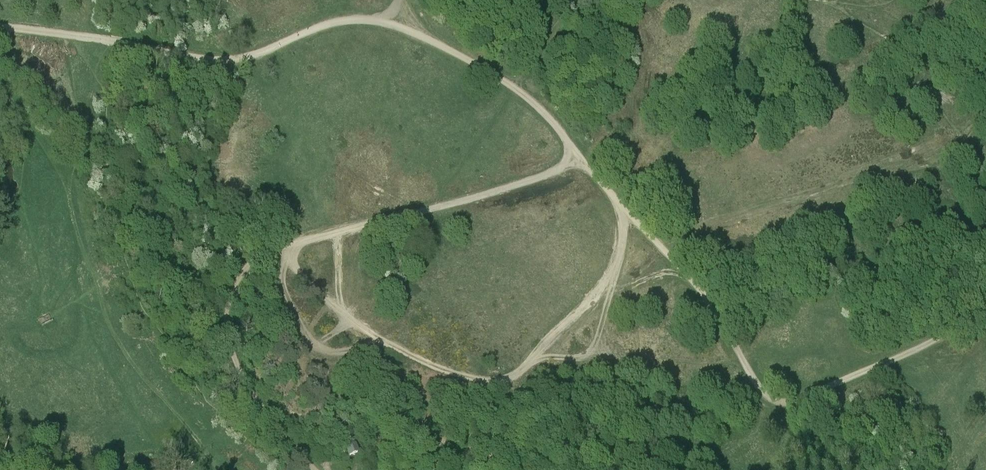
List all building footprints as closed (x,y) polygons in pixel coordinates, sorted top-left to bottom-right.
[(344,449),(347,457),(356,454),(354,446),(344,449)]
